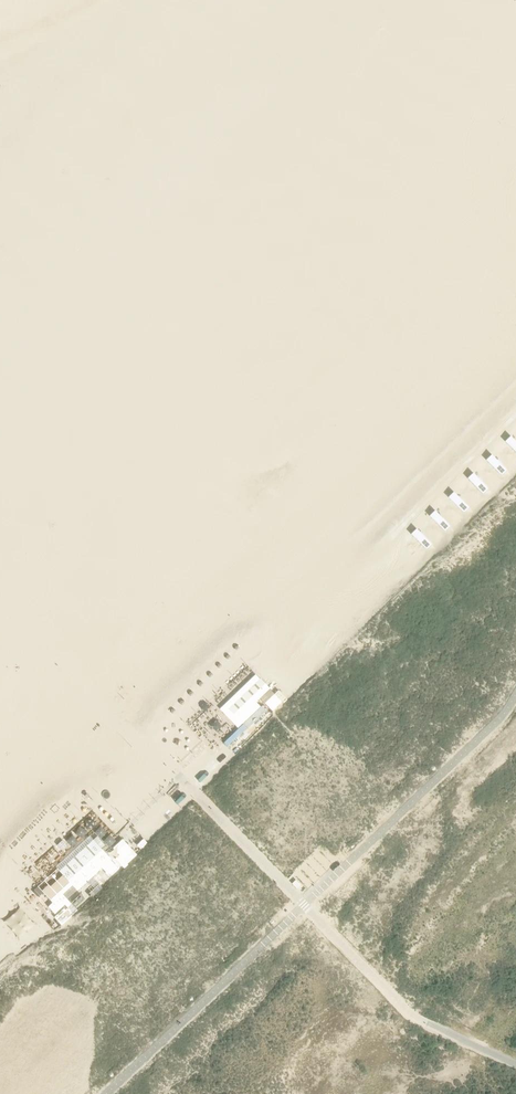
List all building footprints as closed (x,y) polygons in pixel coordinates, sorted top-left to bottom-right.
[(257,703),(271,690),(258,678),(227,708),(244,725),(262,708),(257,703)] [(84,892),(126,852),(119,844),(110,853),(98,842),(65,873),(84,892)]
